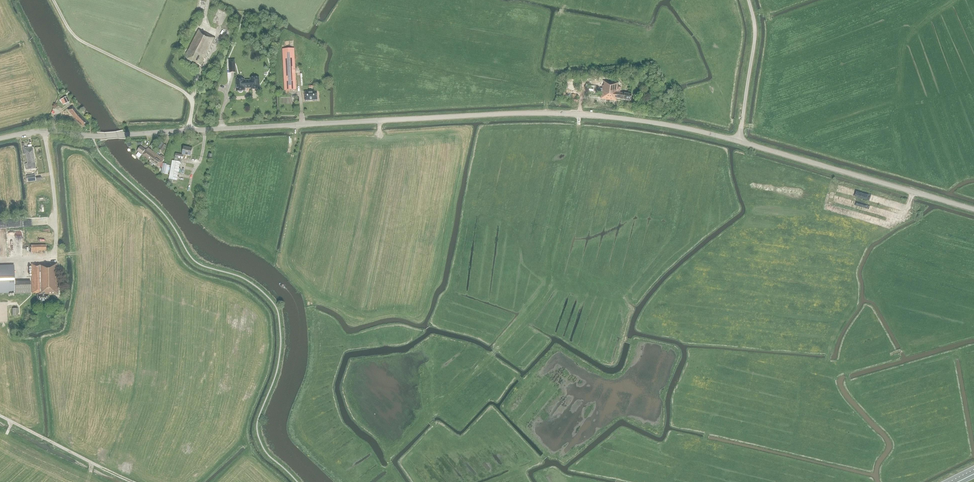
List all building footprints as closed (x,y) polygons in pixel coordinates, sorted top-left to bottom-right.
[(216,43),(219,38),(214,35),(213,37),(203,31),(203,32),(198,30),(190,46),(184,57),(187,59),(186,59),(197,65),(198,64),(201,66),(214,41),(216,43)] [(282,49),(285,90),(286,90),(290,90),(296,90),(294,58),(294,48),(282,49)] [(251,90),(259,89),(259,77),(250,78),(250,80),(244,80),(244,79),(236,79),(236,91),(245,91),(245,88),(251,88),(251,90)] [(623,100),(631,101),(632,94),(620,93),(621,88),(618,88),(618,83),(603,81),(601,99),(616,101),(616,99),(623,100)] [(317,100),(317,91),(304,92),(305,101),(317,100)] [(83,127),(87,123),(78,113),(73,106),(68,110),(73,117),(83,127)] [(142,155),(145,149),(140,146),(137,151),(142,155)] [(25,148),(23,148),(23,153),(24,155),(26,154),(27,161),(27,164),(27,166),(25,167),(26,170),(35,169),(32,147),(25,148)] [(184,154),(191,156),(192,149),(184,147),(182,155),(176,154),(174,161),(172,161),(169,179),(177,180),(180,162),(182,163),(184,154)] [(143,155),(147,158),(151,161),(156,154),(148,148),(143,155)] [(159,157),(156,154),(151,161),(159,167),(159,166),(162,168),(163,163),(162,162),(164,160),(162,159),(164,158),(161,156),(159,157)] [(163,163),(162,168),(161,173),(168,174),(170,164),(163,163)] [(38,251),(46,250),(46,245),(31,245),(31,253),(38,253),(38,251)] [(48,295),(58,294),(57,264),(52,264),(52,263),(31,264),(32,293),(38,293),(38,295),(37,295),(37,301),(49,301),(48,295)] [(14,281),(14,267),(0,267),(0,292),(14,291),(14,281)] [(31,294),(30,281),(18,281),(18,286),(15,286),(15,294),(31,294)]
